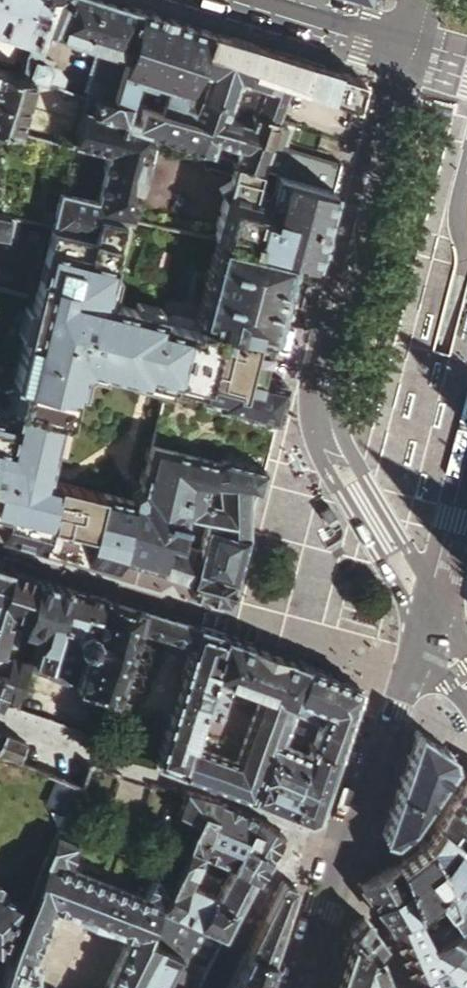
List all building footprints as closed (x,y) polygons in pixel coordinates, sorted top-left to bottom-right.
[(29,40),(39,0),(0,0),(0,32),(29,40)] [(29,40),(19,77),(27,80),(35,55),(41,38),(47,39),(48,36),(51,30),(55,20),(48,17),(52,4),(59,7),(62,0),(39,0),(29,40)] [(59,7),(55,20),(51,30),(99,45),(123,52),(135,8),(109,0),(62,0),(59,7)] [(179,21),(135,8),(123,52),(111,92),(175,112),(182,95),(191,74),(199,53),(208,30),(179,21)] [(99,45),(51,30),(48,36),(98,51),(83,95),(82,101),(106,108),(111,92),(123,52),(99,45)] [(296,57),(208,30),(199,53),(245,67),(244,70),(287,83),(298,86),(353,102),(356,90),(360,77),(296,57)] [(281,101),(287,83),(244,70),(245,67),(199,53),(191,74),(203,78),(195,99),(274,122),(276,118),(281,101)] [(35,55),(27,80),(59,88),(62,78),(54,65),(50,64),(51,59),(41,57),(35,55)] [(11,132),(14,125),(27,80),(19,77),(0,72),(0,130),(11,132)] [(82,101),(70,138),(69,141),(101,151),(87,202),(84,213),(122,219),(132,185),(140,188),(152,149),(144,147),(148,134),(190,145),(198,119),(175,112),(111,92),(106,108),(82,101)] [(182,95),(175,112),(198,119),(266,139),(277,142),(283,125),(274,122),(195,99),(182,95)] [(259,164),(266,139),(198,119),(190,145),(210,150),(214,137),(239,144),(235,157),(259,164)] [(70,138),(14,125),(11,132),(67,145),(69,141),(70,138)] [(283,125),(277,142),(284,144),(286,139),(289,127),(283,125)] [(289,127),(286,139),(314,147),(318,135),(289,127)] [(266,139),(259,164),(331,187),(334,173),(338,160),(284,144),(277,142),(266,139)] [(313,258),(331,187),(259,164),(235,157),(234,157),(212,235),(224,236),(237,237),(293,252),(313,258)] [(84,213),(87,202),(46,193),(37,227),(78,236),(84,213)] [(144,441),(126,503),(34,477),(42,448),(50,421),(51,418),(60,388),(69,391),(75,368),(82,364),(99,369),(110,372),(127,305),(107,301),(103,304),(99,298),(104,272),(115,219),(84,213),(78,236),(37,227),(31,226),(16,293),(0,290),(0,534),(30,542),(30,544),(75,557),(77,552),(110,562),(113,553),(158,567),(164,544),(168,541),(176,543),(183,514),(183,504),(183,500),(181,499),(185,481),(203,481),(203,480),(228,481),(255,485),(261,463),(144,441)] [(224,236),(212,235),(198,307),(200,307),(270,318),(275,319),(293,252),(237,237),(224,236)] [(113,274),(104,272),(99,298),(103,304),(107,301),(113,274)] [(127,305),(110,372),(125,377),(165,391),(167,385),(184,321),(127,305)] [(167,385),(272,420),(285,367),(285,366),(259,359),(270,318),(200,307),(198,316),(190,314),(190,312),(187,311),(184,321),(167,385)] [(82,364),(75,368),(69,391),(76,393),(83,370),(98,374),(99,369),(82,364)] [(125,377),(123,383),(157,396),(163,397),(165,391),(125,377)] [(144,441),(261,463),(272,420),(167,385),(165,391),(163,397),(157,396),(144,441)] [(69,391),(60,388),(51,418),(60,420),(69,391)] [(60,423),(50,421),(42,448),(51,451),(60,423)] [(244,530),(255,485),(228,481),(203,480),(203,481),(185,481),(181,499),(183,500),(183,504),(216,514),(214,522),(244,530)] [(164,544),(158,567),(188,577),(192,564),(233,575),(244,530),(214,522),(216,514),(183,504),(183,514),(176,543),(168,541),(164,544)] [(192,564),(188,577),(185,588),(226,600),(233,575),(192,564)] [(0,567),(0,600),(10,570),(0,567)] [(10,570),(0,600),(0,654),(9,657),(9,656),(16,633),(18,626),(33,576),(10,570)] [(0,688),(0,697),(17,703),(29,671),(41,675),(67,585),(33,576),(18,626),(39,633),(29,663),(24,661),(9,656),(9,657),(4,675),(0,688)] [(67,585),(41,675),(40,677),(65,685),(74,654),(65,651),(73,628),(76,629),(78,623),(84,619),(95,623),(103,596),(67,585)] [(153,766),(180,772),(190,741),(200,706),(223,632),(104,596),(103,596),(95,623),(84,619),(78,623),(76,629),(74,635),(77,640),(78,641),(89,644),(85,657),(76,688),(105,696),(114,699),(136,628),(191,643),(153,766)] [(65,651),(74,654),(78,641),(77,640),(74,635),(76,629),(73,628),(65,651)] [(304,665),(223,632),(200,706),(216,711),(227,677),(256,687),(260,688),(235,755),(190,741),(180,772),(249,797),(271,740),(283,707),(287,708),(304,665)] [(16,633),(9,656),(24,661),(31,638),(16,633)] [(78,641),(74,654),(85,657),(89,644),(78,641)] [(4,675),(9,657),(0,654),(0,673),(4,675)] [(65,685),(76,688),(85,657),(74,654),(65,685)] [(310,743),(336,752),(343,728),(357,685),(354,684),(304,665),(287,708),(318,721),(310,743)] [(190,741),(235,755),(260,688),(256,687),(227,677),(216,711),(200,706),(190,741)] [(283,707),(271,740),(275,742),(287,708),(283,707)] [(401,773),(381,834),(390,836),(408,821),(450,760),(449,750),(415,729),(401,773)] [(1,731),(0,734),(0,755),(14,761),(15,759),(24,741),(1,731)] [(271,740),(249,797),(306,819),(315,815),(326,782),(336,752),(310,743),(305,753),(275,742),(271,740)] [(435,823),(466,848),(466,773),(435,823)] [(182,789),(181,793),(183,794),(178,808),(177,811),(194,818),(190,829),(206,836),(199,853),(205,856),(230,868),(249,878),(253,880),(260,868),(281,833),(253,817),(218,800),(182,789)] [(176,811),(169,830),(187,837),(190,829),(194,818),(177,811),(176,811)] [(425,839),(433,856),(435,855),(453,900),(466,879),(466,848),(435,823),(425,838),(425,839)] [(169,880),(159,904),(220,936),(249,878),(230,868),(215,897),(186,882),(189,876),(195,878),(205,856),(199,853),(206,836),(190,829),(169,880)] [(55,837),(26,915),(10,958),(9,960),(1,980),(21,987),(29,968),(53,907),(127,935),(103,987),(135,987),(158,947),(144,942),(159,904),(169,880),(152,874),(143,898),(68,869),(77,845),(55,837)] [(425,839),(397,862),(415,914),(428,940),(455,924),(445,906),(452,901),(453,900),(435,855),(433,856),(425,839)] [(415,914),(397,862),(396,863),(358,883),(373,906),(390,926),(415,914)] [(452,901),(445,906),(455,924),(428,940),(445,974),(463,987),(466,987),(466,879),(453,900),(452,901)] [(282,880),(246,949),(269,957),(280,924),(293,884),(282,880)] [(10,958),(26,915),(18,912),(20,907),(0,898),(0,953),(10,958)] [(177,987),(193,987),(216,943),(220,936),(159,904),(144,942),(158,947),(178,955),(164,981),(177,987)] [(390,926),(410,978),(412,987),(463,987),(445,974),(428,940),(415,914),(390,926)] [(346,928),(349,931),(369,955),(374,950),(382,943),(361,917),(353,923),(346,928)] [(349,931),(341,956),(332,981),(355,987),(387,987),(374,950),(369,955),(349,931)] [(164,981),(178,955),(158,947),(135,987),(177,987),(164,981)] [(226,987),(259,987),(262,978),(269,957),(246,949),(226,987)] [(0,983),(0,987),(22,987),(21,987),(1,980),(0,983)]
